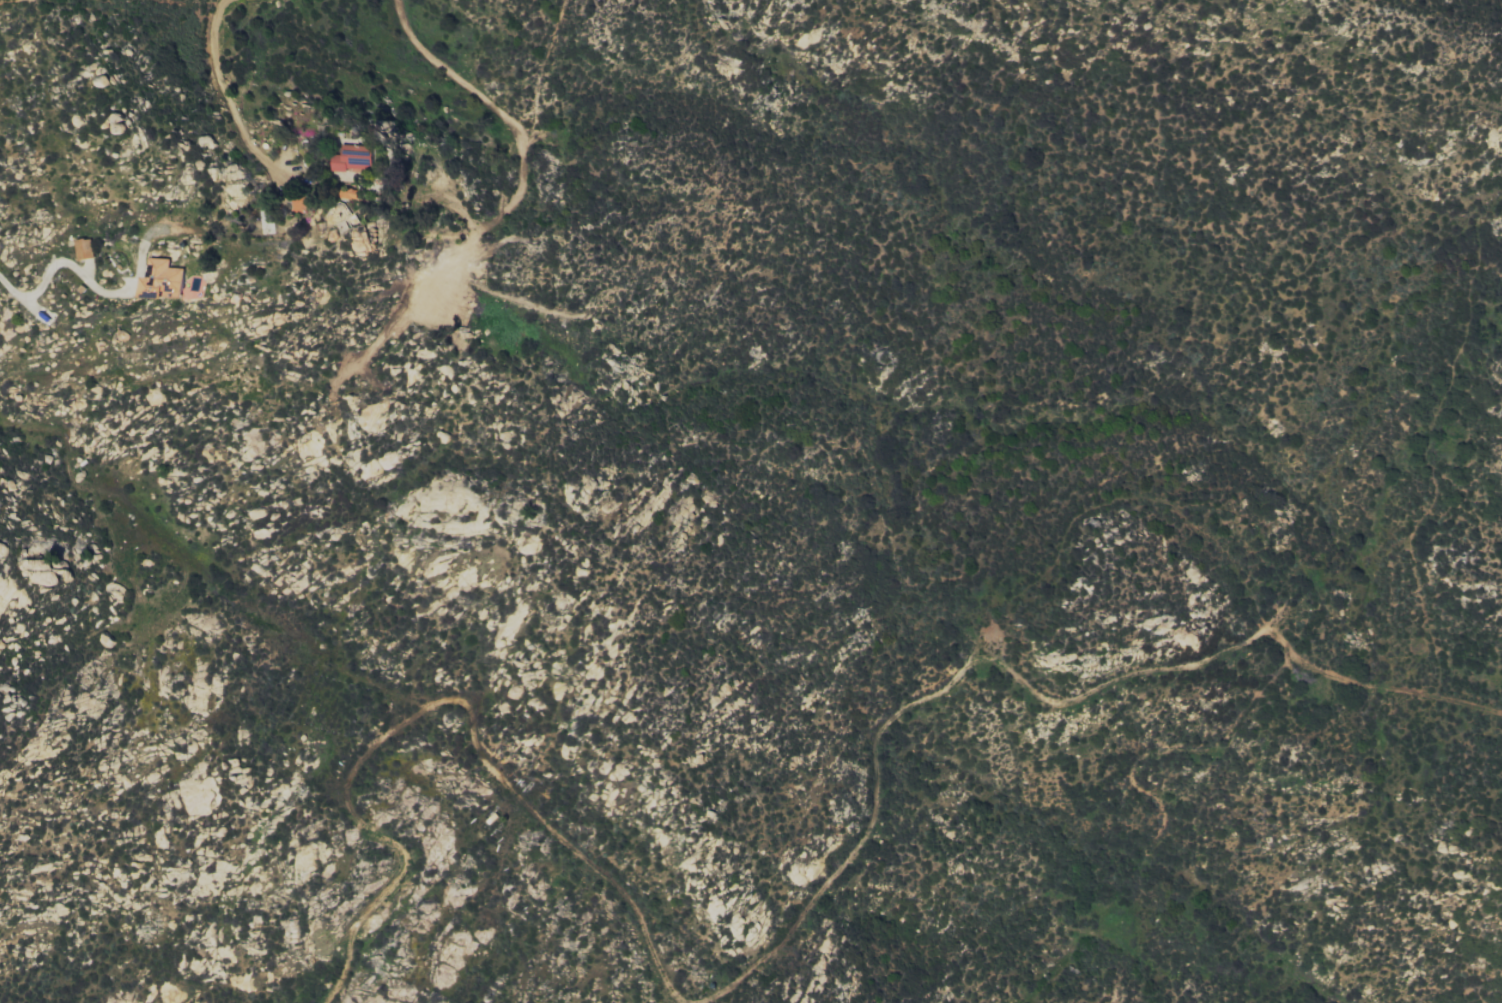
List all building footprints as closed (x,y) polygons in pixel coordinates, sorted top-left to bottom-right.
[(329,170),(372,171),(373,145),(340,144),(340,154),(330,154),(329,170)] [(337,196),(356,200),(357,190),(339,186),(337,196)] [(91,257),(88,238),(73,240),(76,260),(91,257)] [(183,267),(169,267),(170,258),(149,258),(149,277),(142,276),(141,297),(183,298),(183,267)]
